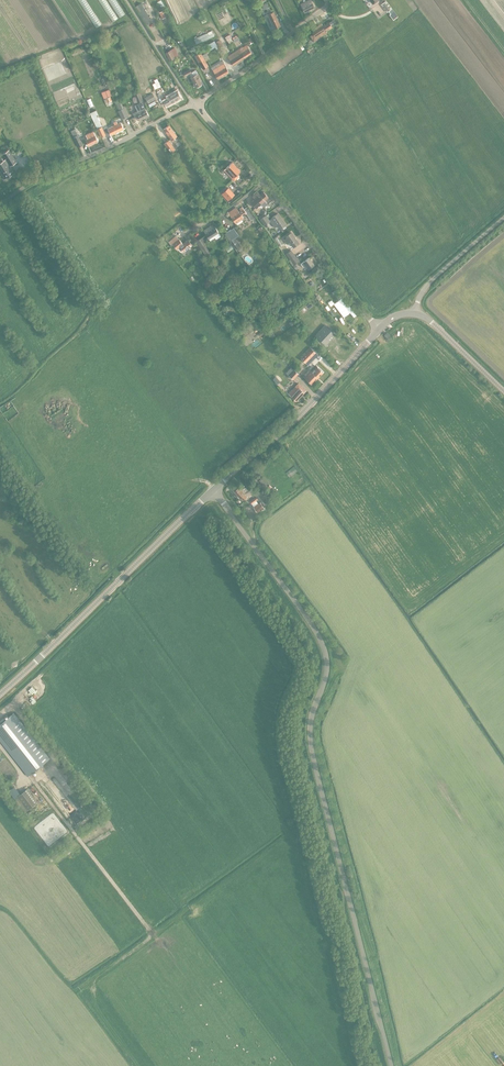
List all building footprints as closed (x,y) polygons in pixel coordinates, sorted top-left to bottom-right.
[(304,12),(315,7),(311,0),(308,0),(300,4),(304,12)] [(392,8),(386,0),(380,4),(387,12),(392,8)] [(141,3),(135,6),(146,23),(151,20),(141,3)] [(392,8),(388,11),(390,13),(389,14),(393,19),(398,16),(392,8)] [(264,16),(270,30),(280,26),(274,11),(268,14),(264,16)] [(313,34),(310,35),(314,41),(323,35),(321,32),(325,29),(327,31),(337,24),(334,19),(329,22),(329,21),(323,25),(321,23),(315,28),(316,30),(312,33),(313,34)] [(208,44),(210,49),(216,46),(214,40),(208,44)] [(227,55),(233,65),(252,53),(247,45),(244,47),(244,46),(227,55)] [(165,53),(170,61),(175,58),(171,51),(165,53)] [(200,52),(195,55),(203,69),(208,66),(200,52)] [(224,63),(213,69),(215,73),(218,79),(229,72),(226,67),(224,63)] [(194,75),(190,77),(196,87),(202,83),(200,80),(201,79),(196,70),(192,71),(194,75)] [(101,92),(104,98),(112,95),(109,89),(101,92)] [(164,100),(167,105),(181,97),(177,91),(167,96),(168,98),(164,100)] [(132,95),(133,97),(135,96),(138,102),(141,101),(142,104),(145,103),(144,100),(143,100),(139,92),(134,94),(135,94),(132,95)] [(145,97),(148,103),(156,99),(152,93),(145,97)] [(134,114),(136,119),(139,117),(140,120),(149,115),(146,110),(144,107),(137,110),(138,112),(134,114)] [(90,112),(97,128),(102,126),(99,120),(101,120),(96,110),(90,112)] [(114,124),(115,125),(108,128),(111,134),(124,128),(121,122),(118,124),(117,122),(114,124)] [(164,129),(171,139),(177,135),(169,125),(164,129)] [(97,129),(101,136),(104,135),(105,134),(101,126),(97,129)] [(71,131),(74,137),(79,147),(83,145),(75,129),(71,131)] [(88,138),(86,139),(89,145),(98,141),(95,134),(93,131),(86,135),(88,138)] [(164,143),(171,152),(175,149),(169,140),(164,143)] [(5,179),(13,174),(11,172),(13,170),(10,165),(17,161),(9,149),(2,153),(6,159),(4,160),(2,158),(0,159),(0,171),(5,179)] [(232,174),(230,175),(232,178),(234,177),(240,171),(232,162),(226,168),(232,174)] [(229,187),(222,193),(225,196),(226,195),(229,199),(235,193),(229,187)] [(251,202),(256,208),(261,203),(263,206),(267,203),(265,200),(268,197),(263,191),(258,196),(256,193),(252,196),(255,199),(251,202)] [(236,207),(229,212),(236,222),(237,225),(243,221),(240,217),(246,213),(251,220),(255,217),(248,206),(244,209),(242,207),(239,209),(241,210),(239,211),(236,207)] [(264,225),(270,221),(273,225),(276,223),(279,228),(285,224),(277,213),(273,216),(272,217),(272,218),(269,220),(266,215),(264,216),(260,219),(264,225)] [(207,234),(196,241),(206,256),(210,253),(203,242),(209,238),(214,235),(215,237),(216,239),(221,236),(218,232),(213,224),(204,230),(207,234)] [(226,232),(231,239),(231,240),(238,250),(242,247),(235,237),(239,234),(234,227),(226,232)] [(284,239),(287,244),(290,242),(293,247),(299,243),(291,232),(286,236),(287,237),(284,239)] [(173,243),(177,249),(180,246),(185,251),(185,250),(187,252),(188,253),(190,251),(190,250),(189,248),(192,245),(188,239),(183,244),(179,238),(173,243)] [(286,253),(290,259),(295,255),(293,252),(291,250),(286,253)] [(295,255),(290,259),(294,264),(299,260),(295,255)] [(300,264),(303,267),(306,265),(308,268),(314,264),(309,257),(300,264)] [(326,325),(316,335),(326,344),(329,341),(335,334),(329,328),(326,325)] [(311,347),(301,358),(306,362),(308,365),(311,361),(309,359),(316,352),(311,347)] [(317,366),(313,371),(319,376),(323,372),(317,366)] [(289,375),(293,379),(298,373),(294,369),(289,375)] [(319,376),(313,371),(312,371),(310,370),(304,376),(312,383),(319,376)] [(291,389),(288,393),(291,396),(296,400),(298,398),(306,390),(301,385),(294,392),(291,389)] [(233,490),(240,498),(241,497),(243,500),(247,497),(244,494),(245,494),(238,486),(233,490)] [(253,506),(257,512),(264,507),(260,502),(253,506)] [(28,775),(50,758),(13,712),(0,723),(0,740),(28,775)] [(17,796),(14,798),(25,812),(28,810),(38,802),(27,788),(17,796)]
